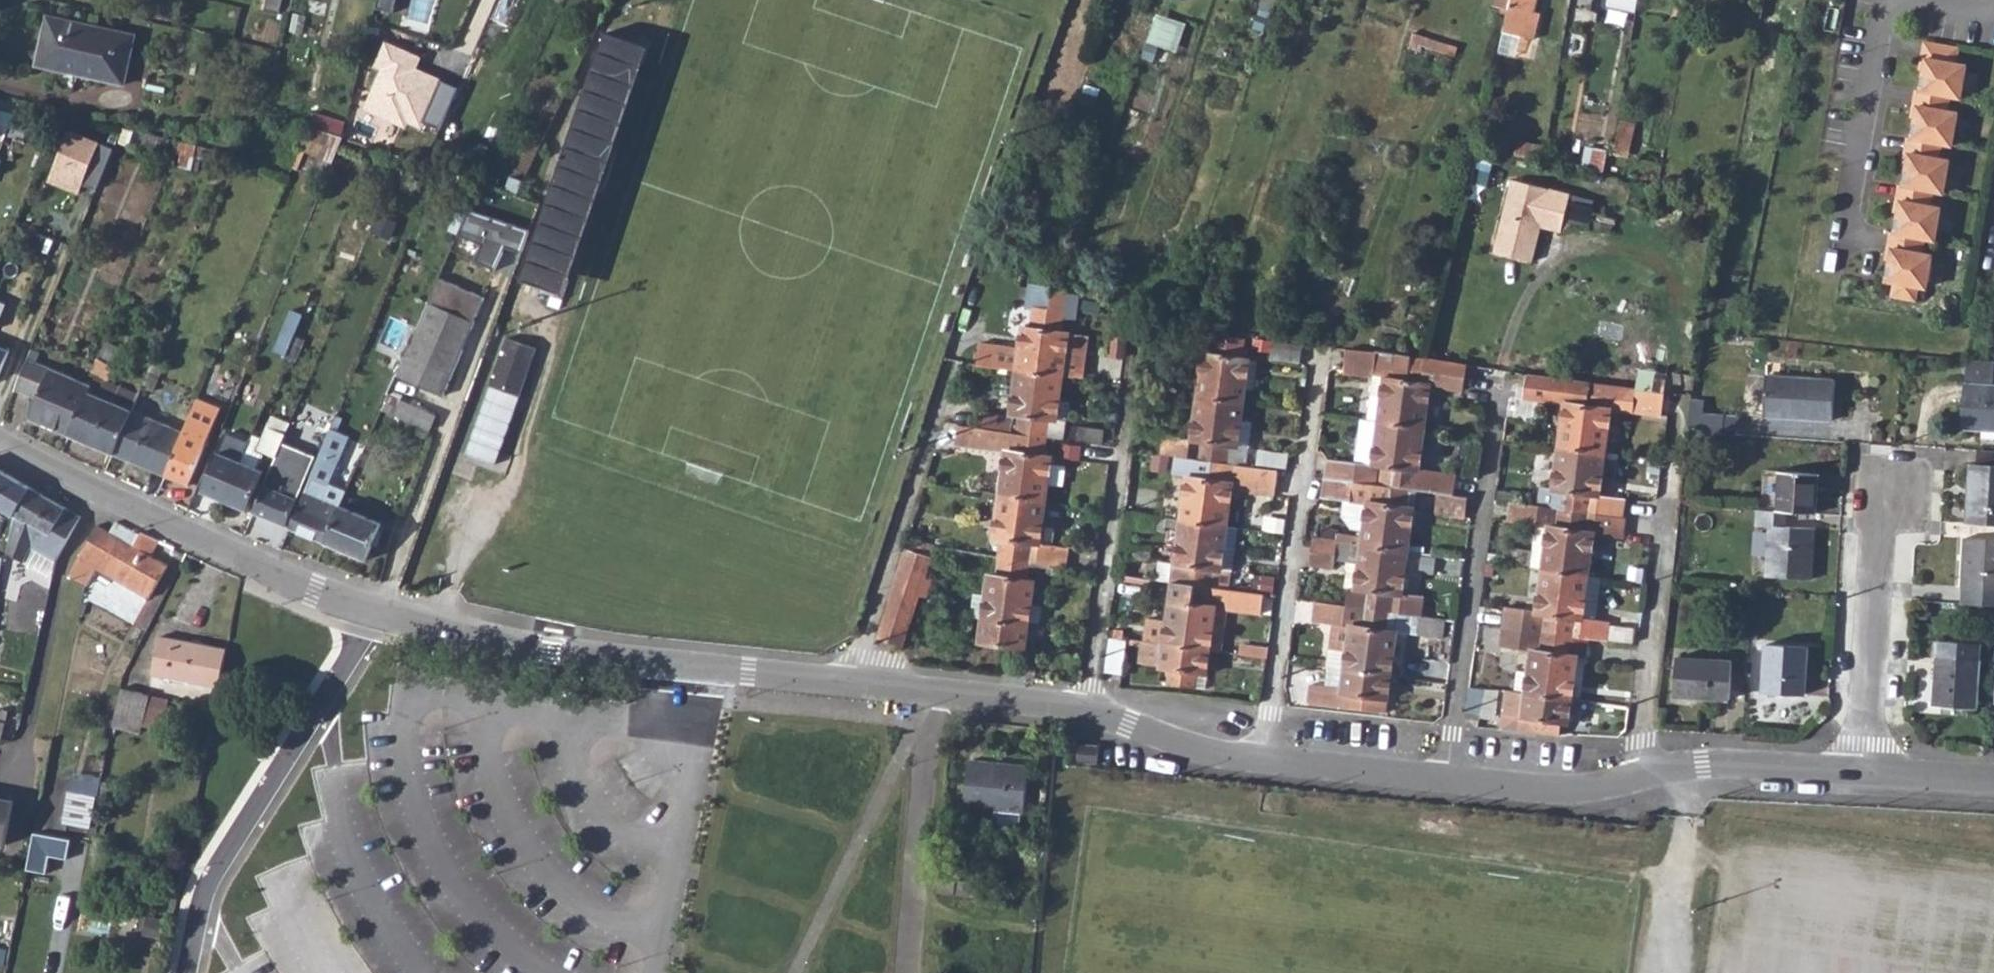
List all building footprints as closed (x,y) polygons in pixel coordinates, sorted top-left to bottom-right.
[(376,7),(395,12),(398,0),(378,0),(376,7)] [(1492,5),(1507,9),(1510,0),(1494,0),(1492,5)] [(1502,30),(1534,37),(1539,14),(1533,12),(1536,0),(1510,0),(1507,9),(1502,30)] [(1158,11),(1150,41),(1181,48),(1188,18),(1158,11)] [(49,16),(38,60),(61,66),(60,71),(124,85),(136,36),(49,16)] [(555,189),(524,279),(567,294),(651,50),(607,34),(555,189)] [(425,54),(388,38),(375,66),(383,70),(365,109),(408,128),(411,122),(423,128),(445,79),(419,68),(425,54)] [(1442,51),(1455,54),(1457,46),(1444,42),(1442,51)] [(1929,44),(1925,43),(1920,70),(1924,71),(1929,44)] [(1958,49),(1929,44),(1924,71),(1921,91),(1916,118),(1912,138),(1907,166),(1904,186),(1899,213),(1896,233),(1891,256),(1887,281),(1896,282),(1893,295),(1916,300),(1918,286),(1927,288),(1933,255),(1922,253),(1924,238),(1935,240),(1941,208),(1930,206),(1933,191),(1944,193),(1950,161),(1939,159),(1941,143),(1952,145),(1958,113),(1947,111),(1950,96),(1961,98),(1967,65),(1955,64),(1958,49)] [(1921,91),(1917,90),(1912,118),(1916,118),(1921,91)] [(5,142),(17,112),(20,106),(21,103),(0,98),(0,141),(5,142)] [(20,106),(17,112),(23,115),(26,108),(20,106)] [(268,106),(266,112),(277,116),(278,109),(268,106)] [(329,119),(326,131),(342,136),(346,124),(329,119)] [(356,122),(352,135),(370,141),(374,128),(356,122)] [(1613,155),(1619,156),(1620,149),(1629,151),(1635,126),(1619,123),(1613,155)] [(311,126),(301,149),(334,163),(345,137),(342,136),(326,131),(311,126)] [(84,184),(98,189),(115,147),(71,131),(50,181),(80,193),(84,184)] [(1912,138),(1908,138),(1903,165),(1907,166),(1912,138)] [(1620,149),(1619,156),(1628,158),(1629,151),(1620,149)] [(1511,179),(1499,253),(1537,260),(1543,224),(1564,228),(1571,189),(1511,179)] [(1904,186),(1900,185),(1895,212),(1899,213),(1904,186)] [(483,244),(476,261),(495,270),(505,246),(522,251),(528,232),(472,211),(461,233),(483,244)] [(1896,233),(1892,232),(1887,256),(1891,256),(1896,233)] [(437,278),(428,301),(477,320),(486,297),(437,278)] [(1051,312),(1042,374),(1065,377),(1077,379),(1077,377),(1081,353),(1082,344),(1070,342),(1071,334),(1063,333),(1065,318),(1079,318),(1082,292),(1069,287),(1068,294),(1054,292),(1051,312)] [(428,301),(399,374),(446,393),(477,320),(428,301)] [(1024,328),(1019,370),(1042,374),(1051,312),(1035,310),(1033,329),(1024,328)] [(275,353),(285,357),(292,340),(294,336),(287,333),(286,337),(281,336),(275,353)] [(1129,336),(1111,334),(1108,355),(1126,358),(1129,336)] [(1208,334),(1205,352),(1215,353),(1217,335),(1208,334)] [(1205,352),(1199,395),(1223,399),(1232,337),(1217,335),(1215,353),(1205,352)] [(1232,337),(1223,399),(1246,402),(1252,358),(1243,357),(1246,339),(1232,337)] [(521,395),(515,392),(532,346),(508,338),(491,383),(466,451),(496,463),(521,395)] [(106,341),(90,370),(108,380),(125,352),(106,341)] [(1273,341),(1271,357),(1301,361),(1303,345),(1273,341)] [(1091,345),(1082,344),(1081,353),(1089,355),(1091,345)] [(10,383),(18,363),(6,358),(10,349),(0,345),(0,379),(10,383)] [(532,346),(515,392),(521,395),(539,348),(532,346)] [(1346,370),(1376,374),(1385,376),(1383,396),(1379,420),(1403,424),(1412,362),(1397,359),(1397,354),(1350,346),(1346,370)] [(1081,353),(1077,377),(1086,378),(1089,355),(1081,353)] [(1412,362),(1403,424),(1426,427),(1432,385),(1464,389),(1468,363),(1426,356),(1425,364),(1412,362)] [(29,359),(16,389),(38,398),(30,418),(69,434),(88,391),(92,384),(29,359)] [(1993,431),(1993,386),(1993,364),(1965,362),(1962,428),(1993,431)] [(143,385),(114,453),(134,461),(139,451),(164,462),(172,444),(161,439),(166,425),(143,414),(151,395),(146,393),(148,387),(152,388),(158,374),(149,370),(143,385)] [(1020,414),(1018,433),(1033,436),(1042,374),(1019,370),(1012,414),(1020,414)] [(1591,381),(1527,373),(1524,396),(1565,401),(1558,444),(1582,447),(1590,386),(1591,381)] [(1042,374),(1033,436),(1048,438),(1050,419),(1069,422),(1072,401),(1062,400),(1065,377),(1042,374)] [(1376,374),(1373,395),(1383,396),(1385,376),(1376,374)] [(1771,375),(1769,414),(1835,419),(1838,380),(1771,375)] [(1605,451),(1612,407),(1662,414),(1665,391),(1591,381),(1590,386),(1582,447),(1605,451)] [(88,391),(69,434),(114,453),(143,385),(136,382),(130,395),(126,393),(121,404),(88,391)] [(390,394),(382,413),(393,417),(395,412),(432,426),(437,413),(390,394)] [(200,395),(166,475),(175,478),(185,482),(188,484),(222,405),(200,395)] [(1168,434),(1165,454),(1181,456),(1200,458),(1215,460),(1223,399),(1199,395),(1193,438),(1168,434)] [(1223,399),(1215,460),(1228,462),(1231,444),(1240,445),(1246,402),(1223,399)] [(1690,414),(1687,431),(1724,433),(1725,417),(1690,414)] [(993,415),(991,429),(1010,433),(1012,418),(993,415)] [(273,418),(269,428),(285,434),(289,426),(290,424),(273,418)] [(1050,419),(1048,438),(1065,440),(1069,422),(1050,419)] [(1376,446),(1373,463),(1381,464),(1379,484),(1395,486),(1403,424),(1379,420),(1376,446)] [(1403,424),(1395,486),(1409,487),(1438,492),(1453,494),(1456,473),(1420,468),(1426,427),(1403,424)] [(991,429),(959,426),(957,445),(1007,452),(1000,494),(1024,498),(1033,436),(1018,433),(1010,433),(991,429)] [(1074,427),(1072,439),(1102,442),(1103,431),(1074,427)] [(285,434),(269,428),(261,446),(262,449),(269,452),(266,460),(267,464),(272,466),(282,441),(285,434)] [(331,428),(312,474),(325,479),(334,457),(340,459),(350,436),(331,428)] [(204,490),(227,500),(243,462),(250,443),(227,434),(204,490)] [(1033,436),(1024,498),(1047,500),(1053,458),(1045,456),(1048,438),(1033,436)] [(1048,438),(1045,456),(1053,458),(1062,459),(1065,440),(1048,438)] [(272,466),(254,511),(286,525),(315,454),(282,441),(272,466)] [(1556,460),(1553,481),(1552,488),(1561,489),(1558,508),(1573,510),(1582,447),(1558,444),(1556,460)] [(1366,445),(1364,462),(1373,463),(1376,446),(1366,445)] [(1288,465),(1290,450),(1261,447),(1259,462),(1288,465)] [(1582,447),(1573,510),(1588,512),(1621,516),(1623,498),(1599,495),(1605,451),(1582,447)] [(1188,476),(1182,519),(1206,522),(1215,460),(1200,458),(1181,456),(1179,475),(1188,476)] [(1328,457),(1325,476),(1361,481),(1364,462),(1328,457)] [(1542,480),(1553,481),(1556,460),(1545,459),(1542,480)] [(1215,460),(1206,522),(1229,526),(1234,489),(1276,495),(1280,470),(1237,464),(1228,462),(1215,460)] [(243,462),(227,500),(248,509),(264,471),(243,462)] [(1364,462),(1361,481),(1379,484),(1381,464),(1373,463),(1364,462)] [(1965,523),(1993,525),(1993,466),(1969,464),(1965,523)] [(16,515),(32,484),(0,466),(0,506),(16,515)] [(1780,471),(1776,510),(1784,511),(1816,513),(1820,473),(1780,471)] [(312,474),(306,490),(341,503),(348,488),(325,479),(312,474)] [(1361,481),(1325,476),(1322,495),(1346,498),(1344,515),(1352,526),(1364,528),(1363,544),(1386,547),(1395,486),(1379,484),(1361,481)] [(185,482),(175,478),(173,483),(183,487),(185,482)] [(16,515),(7,555),(53,579),(58,557),(63,545),(71,532),(82,513),(32,484),(16,515)] [(1395,486),(1386,547),(1409,550),(1415,507),(1407,506),(1409,487),(1395,486)] [(306,490),(291,526),(325,541),(341,503),(306,490)] [(1453,494),(1438,492),(1435,513),(1464,517),(1467,496),(1453,494)] [(1002,539),(1000,557),(1015,559),(1024,498),(1000,494),(993,538),(1002,539)] [(1024,498),(1015,559),(1030,562),(1035,562),(1052,565),(1065,566),(1067,547),(1054,545),(1056,528),(1043,526),(1047,500),(1024,498)] [(1558,508),(1511,501),(1508,519),(1536,523),(1530,566),(1541,568),(1564,571),(1573,510),(1558,508)] [(341,503),(325,541),(366,558),(382,521),(341,503)] [(1776,510),(1755,509),(1753,525),(1768,526),(1764,575),(1811,578),(1815,527),(1784,525),(1784,511),(1776,510)] [(1573,510),(1564,571),(1587,574),(1594,532),(1622,536),(1624,517),(1621,516),(1588,512),(1573,510)] [(1176,564),(1174,581),(1178,581),(1183,582),(1198,584),(1206,522),(1182,519),(1176,564)] [(117,521),(112,530),(134,543),(141,532),(117,521)] [(1206,522),(1198,584),(1220,587),(1229,526),(1206,522)] [(98,523),(70,574),(84,581),(92,584),(104,563),(127,577),(124,581),(149,596),(170,563),(152,553),(161,538),(143,529),(141,532),(134,543),(112,530),(98,523)] [(1339,540),(1314,537),(1310,561),(1336,564),(1339,540)] [(914,538),(903,569),(926,576),(935,549),(936,544),(914,538)] [(1960,603),(1987,605),(1993,606),(1993,540),(1964,538),(1960,603)] [(1355,588),(1352,605),(1377,609),(1386,547),(1363,544),(1360,559),(1357,588),(1355,588)] [(1386,547),(1377,609),(1392,611),(1420,615),(1423,596),(1402,593),(1409,550),(1386,547)] [(982,620),(979,642),(1003,646),(1015,559),(1000,557),(997,576),(989,575),(986,597),(982,620)] [(1346,587),(1355,588),(1357,588),(1360,559),(1350,558),(1346,587)] [(1015,559),(1003,646),(1026,649),(1034,594),(1035,582),(1027,581),(1030,562),(1015,559)] [(1052,565),(1035,562),(1034,570),(1051,573),(1052,565)] [(1164,562),(1161,579),(1163,579),(1174,581),(1176,564),(1164,562)] [(1524,609),(1521,629),(1556,634),(1564,571),(1541,568),(1535,611),(1524,609)] [(903,569),(892,603),(915,610),(926,576),(903,569)] [(1564,571),(1556,634),(1570,636),(1587,638),(1608,641),(1609,638),(1633,642),(1635,628),(1610,624),(1610,621),(1597,619),(1602,577),(1587,574),(1564,571)] [(1174,581),(1163,579),(1162,589),(1177,591),(1178,581),(1174,581)] [(1171,599),(1165,642),(1190,646),(1198,584),(1183,582),(1181,600),(1171,599)] [(1198,584),(1190,646),(1213,649),(1222,651),(1223,640),(1228,609),(1262,613),(1264,594),(1220,587),(1198,584)] [(970,619),(982,620),(986,597),(974,596),(970,619)] [(1352,605),(1316,600),(1314,621),(1335,624),(1332,649),(1348,651),(1345,668),(1368,671),(1377,609),(1352,605)] [(892,603),(880,639),(903,646),(915,610),(892,603)] [(1377,609),(1368,671),(1392,674),(1397,631),(1390,629),(1392,611),(1377,609)] [(1445,619),(1420,615),(1418,634),(1443,637),(1445,619)] [(1521,629),(1501,626),(1499,645),(1529,649),(1526,672),(1515,670),(1513,691),(1546,695),(1556,634),(1521,629)] [(154,673),(219,685),(227,646),(162,634),(154,673)] [(1556,634),(1546,695),(1570,699),(1576,655),(1568,654),(1570,636),(1556,634)] [(1576,655),(1585,656),(1587,638),(1570,636),(1568,654),(1576,655)] [(1162,666),(1161,667),(1172,668),(1170,682),(1198,686),(1200,673),(1209,674),(1213,649),(1190,646),(1165,642),(1143,639),(1141,663),(1162,666)] [(1267,657),(1268,646),(1223,640),(1222,651),(1267,657)] [(1111,641),(1106,675),(1123,678),(1128,644),(1111,641)] [(1931,706),(1977,709),(1979,663),(1982,644),(1936,641),(1931,706)] [(1766,645),(1763,692),(1805,695),(1809,648),(1766,645)] [(1332,649),(1330,666),(1345,668),(1348,651),(1332,649)] [(1679,657),(1675,695),(1730,699),(1732,661),(1679,657)] [(1327,686),(1311,684),(1309,703),(1386,713),(1390,690),(1392,674),(1368,671),(1345,668),(1330,666),(1327,686)] [(1209,674),(1200,673),(1198,686),(1198,688),(1208,689),(1209,674)] [(122,688),(117,717),(144,723),(150,693),(122,688)] [(1546,695),(1513,691),(1510,714),(1529,717),(1527,731),(1527,732),(1556,737),(1556,734),(1558,722),(1567,723),(1570,699),(1546,695)] [(963,806),(989,809),(1022,812),(1027,767),(967,761),(963,806)] [(70,791),(64,820),(89,824),(96,796),(70,791)] [(6,841),(15,798),(0,795),(0,840),(6,841)] [(1022,812),(989,809),(988,824),(1021,827),(1022,812)] [(38,832),(31,871),(47,874),(51,852),(72,856),(75,839),(38,832)] [(937,867),(935,892),(971,896),(972,885),(953,884),(954,869),(937,867)] [(159,922),(142,918),(140,933),(157,936),(159,922)]
